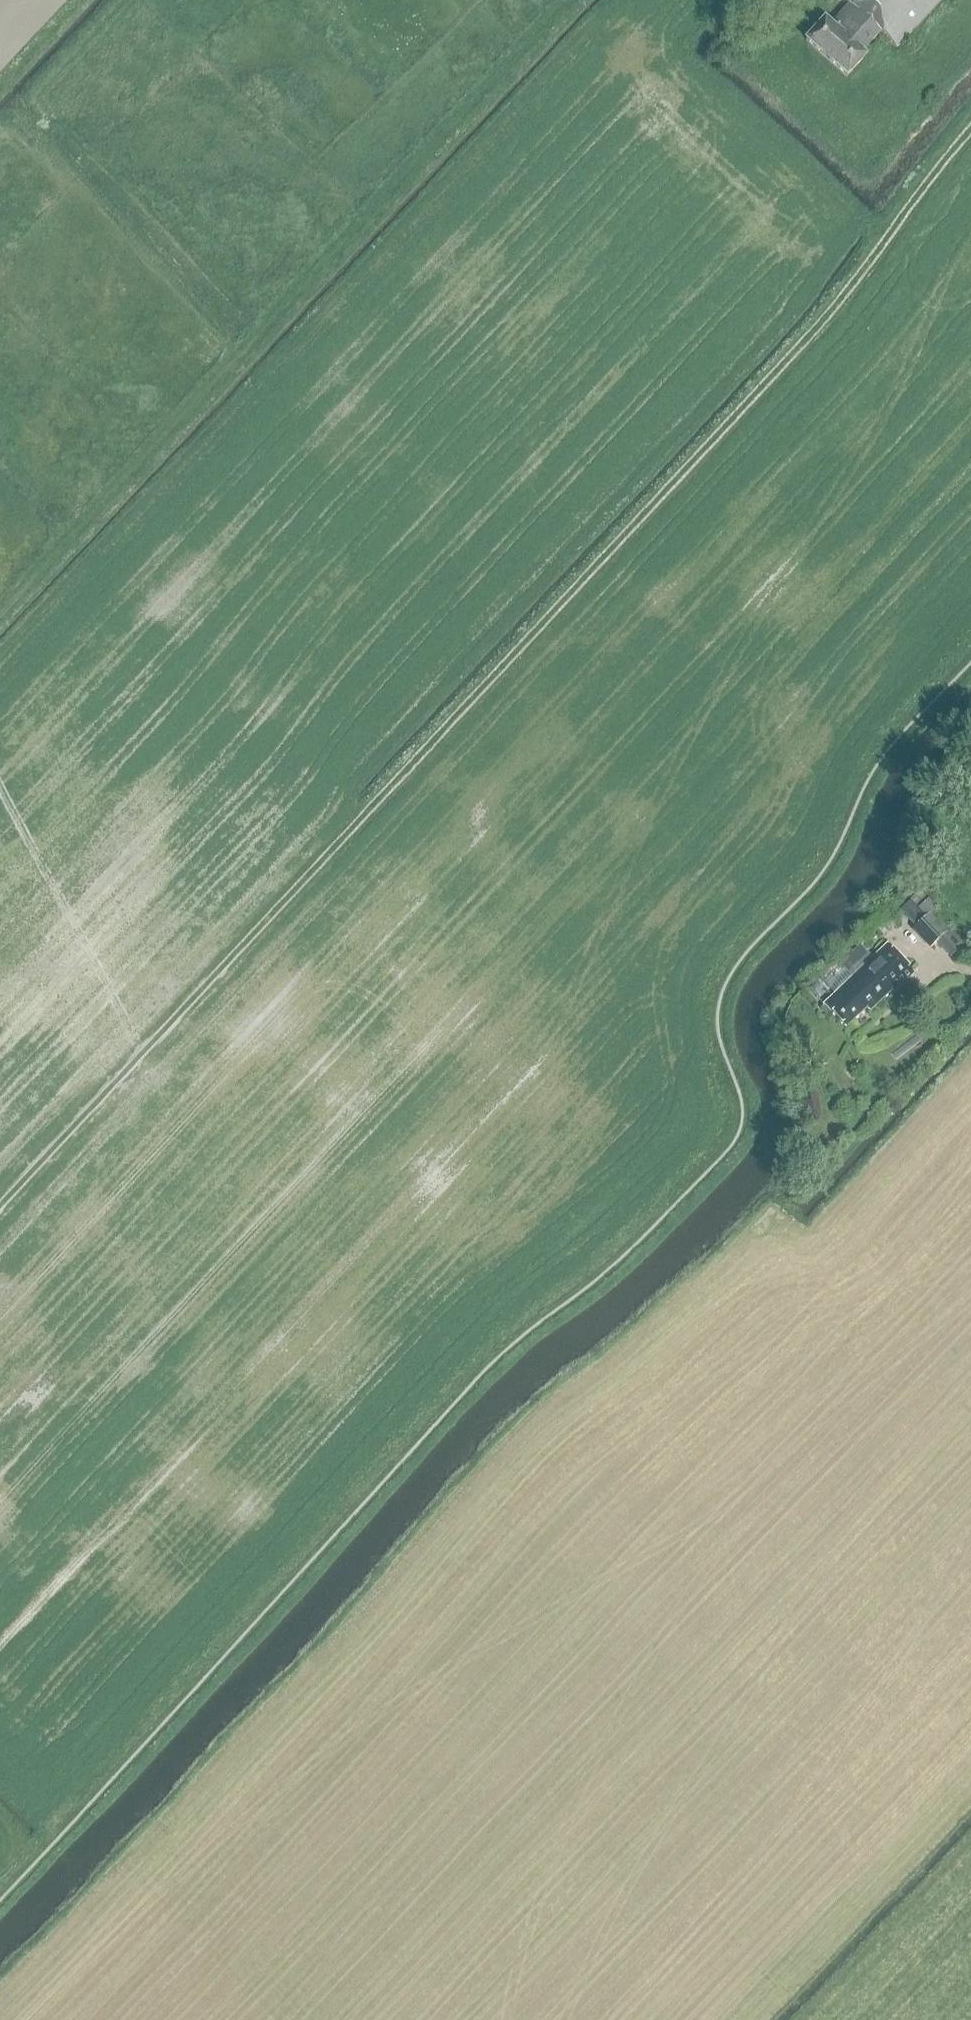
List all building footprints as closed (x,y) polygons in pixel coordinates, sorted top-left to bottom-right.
[(849,5),(831,26),(824,19),(804,41),(845,78),(865,56),(861,53),(879,33),(896,49),(940,0),(843,0),(849,5)] [(951,926),(918,891),(907,902),(898,911),(914,928),(911,931),(927,948),(951,926)] [(913,973),(886,944),(871,959),(859,946),(852,953),(849,950),(837,962),(852,978),(823,1005),(845,1028),(866,1008),(869,1011),(891,990),(893,992),(913,973)]
